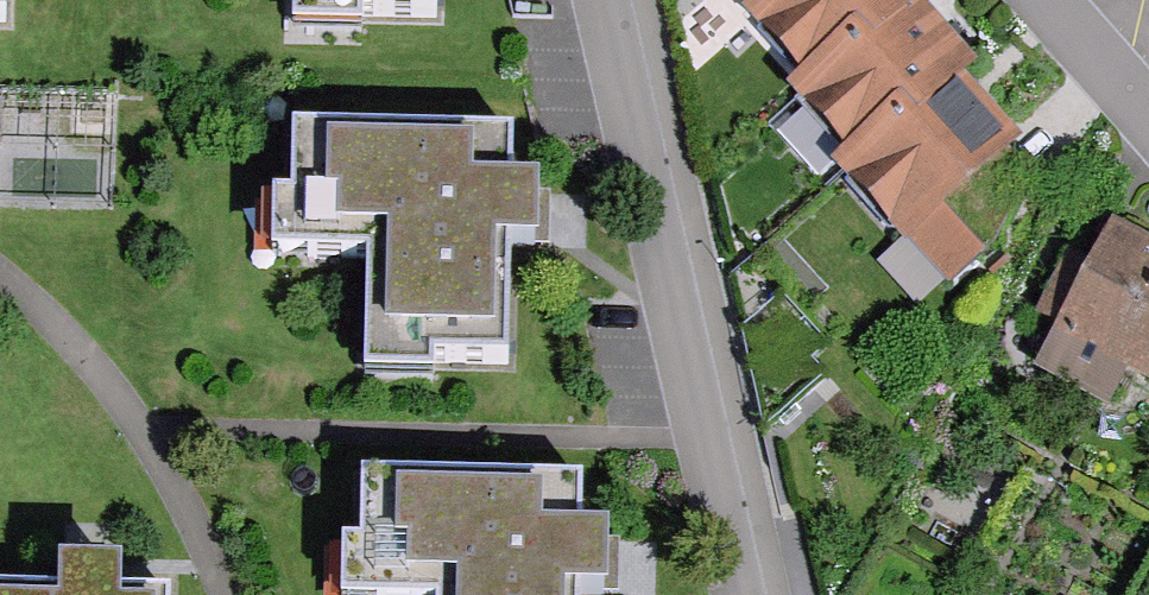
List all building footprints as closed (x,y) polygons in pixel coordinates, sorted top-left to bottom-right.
[(281,45),(366,46),(366,26),(425,27),(425,0),(282,0),(281,45)] [(955,287),(991,254),(954,212),(1030,144),(972,80),(986,67),(929,4),(933,0),(769,0),(756,11),(813,73),(798,86),(855,150),(841,162),(955,287)] [(506,143),(284,140),(283,197),(258,197),(257,266),(356,268),(354,392),(439,393),(439,373),(498,374),(500,254),(531,254),(532,194),(505,194),(506,143)] [(1114,223),(1087,273),(1036,368),(1110,408),(1131,369),(1148,378),(1148,242),(1114,223)] [(355,487),(354,544),(329,544),(328,594),(603,594),(603,541),(576,540),(577,490),(355,487)] [(115,581),(51,579),(51,594),(115,594),(115,581)]
